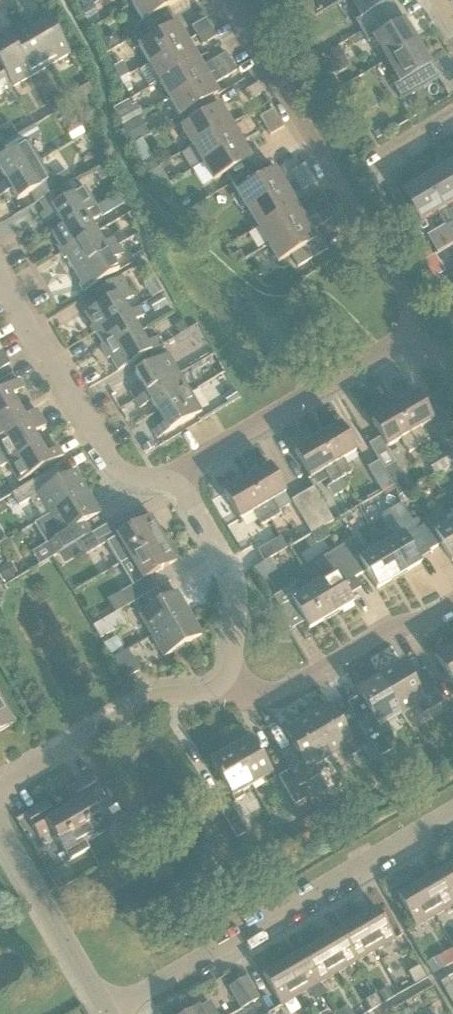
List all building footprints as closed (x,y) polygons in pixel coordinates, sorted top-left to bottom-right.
[(133,4),(144,22),(166,9),(181,0),(140,0),(133,4)] [(392,0),(351,0),(362,18),(355,22),(362,33),(399,11),(392,0)] [(93,3),(82,10),(88,20),(99,13),(93,3)] [(32,32),(51,65),(71,53),(45,9),(36,14),(43,25),(32,32)] [(171,16),(166,9),(144,22),(148,30),(171,16)] [(374,39),(387,61),(418,43),(399,11),(362,33),(368,43),(374,39)] [(171,16),(148,30),(152,38),(177,24),(171,16)] [(198,36),(211,28),(206,19),(192,27),(198,36)] [(177,24),(152,38),(139,46),(150,64),(187,42),(177,24)] [(51,65),(32,32),(21,38),(14,27),(7,31),(33,76),(51,65)] [(211,28),(198,36),(203,45),(217,37),(211,28)] [(113,30),(101,37),(108,50),(121,42),(113,30)] [(7,31),(0,35),(0,40),(5,47),(0,50),(0,65),(13,87),(33,76),(7,31)] [(187,42),(150,64),(160,81),(197,59),(187,42)] [(418,43),(387,61),(400,83),(393,87),(401,101),(439,79),(418,43)] [(338,46),(324,54),(335,74),(350,66),(338,46)] [(212,61),(202,67),(197,59),(160,81),(170,98),(218,70),(231,62),(226,53),(212,61)] [(213,85),(223,79),(237,71),(231,62),(218,70),(170,98),(180,116),(186,113),(217,95),(218,94),(213,85)] [(13,87),(0,65),(0,95),(13,87)] [(264,92),(259,83),(245,91),(250,100),(264,92)] [(69,106),(63,95),(47,103),(53,114),(69,106)] [(186,113),(192,122),(182,128),(193,146),(230,124),(220,107),(223,105),(217,95),(186,113)] [(130,107),(117,115),(123,125),(124,125),(136,118),(130,107)] [(265,126),(279,118),(274,109),(260,117),(265,126)] [(122,126),(133,144),(147,136),(137,118),(122,126)] [(279,118),(265,126),(271,135),(284,127),(279,118)] [(0,129),(5,139),(16,132),(10,123),(0,129)] [(73,141),(85,134),(79,123),(67,130),(73,141)] [(230,124),(193,146),(203,163),(240,141),(230,124)] [(240,141),(203,163),(213,181),(227,173),(233,183),(248,174),(256,169),(250,159),(251,159),(240,141)] [(40,161),(29,142),(0,159),(0,170),(6,180),(0,184),(0,185),(40,161)] [(59,174),(49,154),(41,158),(52,178),(59,174)] [(158,165),(153,157),(144,162),(149,171),(151,170),(158,165)] [(0,185),(0,195),(0,196),(12,189),(18,200),(29,194),(35,205),(39,202),(63,188),(70,183),(73,182),(66,171),(51,180),(40,161),(0,185)] [(297,181),(311,173),(306,164),(292,172),(297,181)] [(161,165),(150,171),(159,188),(170,182),(161,165)] [(424,179),(442,210),(447,207),(452,203),(452,178),(446,166),(424,179)] [(233,183),(238,192),(248,210),(286,188),(275,170),(254,183),(248,174),(233,183)] [(311,173),(297,181),(302,190),(316,182),(311,173)] [(397,213),(407,229),(420,221),(420,222),(438,212),(452,237),(452,217),(447,207),(442,210),(424,179),(402,192),(410,205),(397,213)] [(85,187),(79,191),(73,182),(70,183),(63,188),(39,202),(44,211),(41,213),(46,222),(57,215),(63,225),(52,232),(55,231),(97,207),(85,187)] [(296,205),(286,188),(248,210),(258,227),(296,205)] [(296,205),(258,227),(269,244),(331,207),(325,198),(312,206),(307,217),(304,218),(296,205)] [(198,223),(208,217),(200,204),(186,213),(198,223)] [(97,207),(52,232),(60,245),(57,247),(61,253),(97,232),(90,221),(102,215),(97,207)] [(336,216),(331,207),(269,244),(279,262),(291,255),(294,260),(324,242),(321,236),(316,239),(311,231),(322,224),(336,216)] [(103,243),(97,232),(61,253),(64,259),(67,258),(75,271),(119,245),(127,240),(122,231),(103,243)] [(324,242),(294,260),(298,267),(328,249),(324,242)] [(119,245),(75,271),(82,283),(80,285),(84,291),(119,270),(113,259),(124,252),(119,245)] [(445,271),(435,254),(424,260),(434,277),(445,271)] [(438,283),(445,294),(452,308),(452,274),(438,283)] [(95,291),(102,302),(84,313),(92,326),(90,328),(93,334),(140,306),(128,313),(122,302),(134,295),(122,275),(95,291)] [(155,279),(146,285),(154,298),(161,294),(163,293),(155,279)] [(148,301),(155,312),(167,305),(161,294),(154,298),(148,301)] [(165,313),(172,322),(185,313),(178,303),(165,313)] [(140,306),(93,334),(94,334),(96,333),(104,345),(101,347),(104,353),(140,332),(134,321),(145,314),(140,306)] [(146,343),(140,332),(104,353),(108,359),(111,357),(118,371),(142,357),(163,345),(158,336),(146,343)] [(163,345),(142,357),(148,366),(135,373),(142,385),(130,391),(135,399),(180,373),(168,354),(163,345)] [(0,351),(0,369),(10,364),(2,350),(0,351)] [(191,392),(180,373),(135,399),(140,408),(151,401),(158,411),(191,392)] [(18,407),(12,396),(24,388),(20,380),(7,388),(1,377),(0,378),(0,417),(18,407)] [(205,379),(198,385),(210,400),(216,395),(205,379)] [(191,392),(158,411),(164,422),(153,429),(158,438),(202,412),(191,392)] [(417,393),(395,406),(419,448),(428,442),(420,428),(435,419),(452,450),(452,425),(434,393),(422,400),(417,393)] [(419,448),(395,406),(372,419),(385,440),(372,448),(380,461),(379,461),(394,485),(400,496),(411,489),(386,448),(401,439),(409,453),(419,448)] [(18,407),(0,417),(0,443),(42,418),(37,410),(25,417),(18,407)] [(0,443),(0,468),(9,463),(40,444),(34,433),(46,426),(42,418),(0,443)] [(318,437),(342,479),(351,473),(343,459),(357,451),(341,424),(318,437)] [(145,431),(138,434),(145,445),(151,442),(145,431)] [(342,479),(318,437),(295,451),(311,478),(324,470),(333,484),(342,479)] [(47,455),(40,444),(9,463),(20,482),(52,463),(64,456),(59,448),(47,455)] [(448,451),(428,463),(435,475),(452,464),(452,460),(448,451)] [(379,461),(369,467),(383,491),(394,485),(379,461)] [(291,504),(284,493),(286,493),(270,465),(247,479),(271,520),(281,514),(279,511),(291,504)] [(30,498),(43,519),(88,492),(75,472),(64,478),(57,467),(12,493),(19,505),(30,498)] [(271,520),(247,479),(224,492),(240,519),(253,512),(262,526),(271,520)] [(314,487),(303,493),(323,527),(334,521),(314,487)] [(88,492),(43,519),(36,523),(47,544),(55,556),(76,544),(80,541),(92,534),(85,522),(100,513),(88,492)] [(303,493),(292,500),(312,534),(323,527),(303,493)] [(396,538),(382,546),(399,576),(421,563),(411,545),(422,538),(417,529),(401,503),(382,514),(396,538)] [(117,519),(92,534),(80,541),(76,544),(83,556),(117,536),(130,558),(165,538),(152,516),(124,532),(117,519)] [(417,529),(422,538),(430,551),(442,544),(452,561),(452,521),(442,528),(436,518),(417,529)] [(287,548),(281,537),(258,550),(265,561),(287,548)] [(356,537),(337,548),(355,578),(366,571),(377,589),(399,576),(382,546),(367,555),(356,537)] [(165,538),(130,558),(143,580),(122,592),(130,605),(157,589),(150,576),(178,560),(165,538)] [(320,569),(326,579),(314,586),(331,616),(354,603),(349,595),(360,588),(355,578),(337,548),(320,558),(321,559),(317,562),(321,568),(320,569)] [(11,562),(0,569),(0,577),(2,582),(17,573),(11,562)] [(293,629),(305,622),(309,629),(331,616),(314,586),(299,595),(293,585),(274,597),(293,629)] [(152,635),(190,614),(177,593),(140,615),(152,635)] [(119,611),(107,618),(94,626),(101,638),(126,623),(119,611)] [(202,634),(190,614),(152,635),(165,656),(202,634)] [(436,654),(452,684),(452,644),(436,654)] [(125,679),(140,670),(127,650),(113,658),(125,679)] [(380,676),(402,715),(416,707),(421,715),(443,703),(425,670),(411,678),(402,663),(380,676)] [(357,689),(361,695),(347,703),(351,709),(378,758),(393,749),(392,732),(387,724),(402,715),(380,676),(357,689)] [(15,722),(0,697),(0,731),(15,722)] [(330,705),(308,718),(330,757),(344,749),(349,757),(363,749),(371,762),(378,758),(351,709),(338,717),(330,705)] [(330,757),(308,718),(285,731),(294,746),(280,754),(299,786),(321,774),(316,765),(330,757)] [(251,737),(231,749),(253,786),(263,780),(265,785),(276,779),(251,737)] [(253,786),(231,749),(211,761),(235,803),(245,797),(242,792),(253,786)] [(419,768),(411,772),(416,780),(423,775),(419,768)] [(295,804),(306,798),(289,770),(279,776),(295,804)] [(66,808),(86,842),(107,830),(93,807),(105,800),(91,776),(70,788),(78,801),(66,808)] [(52,831),(66,854),(70,862),(91,850),(86,842),(66,808),(55,815),(47,802),(26,814),(40,838),(52,831)] [(220,810),(233,832),(237,838),(248,832),(231,804),(220,810)] [(322,835),(312,816),(301,822),(306,831),(297,835),(303,845),(322,835)] [(436,874),(452,902),(452,864),(436,874)] [(55,866),(47,870),(53,880),(61,875),(55,866)] [(417,885),(435,916),(452,906),(452,902),(436,874),(417,885)] [(435,916),(417,885),(398,896),(416,927),(435,916)] [(377,908),(358,919),(377,950),(396,939),(377,908)] [(358,919),(339,930),(358,961),(377,950),(358,919)] [(339,930),(320,941),(339,972),(358,961),(339,930)] [(320,941),(301,952),(320,984),(339,972),(320,941)] [(320,984),(301,952),(282,964),(300,995),(320,984)] [(437,956),(426,963),(433,974),(444,968),(437,956)] [(300,995),(282,964),(263,975),(281,1006),(300,995)] [(427,978),(419,965),(408,972),(416,984),(427,978)] [(441,983),(452,1003),(452,976),(441,983)] [(260,998),(248,977),(229,988),(241,1009),(260,998)] [(389,987),(379,992),(384,1001),(394,996),(389,987)] [(376,993),(366,999),(372,1010),(382,1004),(376,993)] [(210,1001),(201,1006),(188,1013),(217,1013),(210,1001)]
